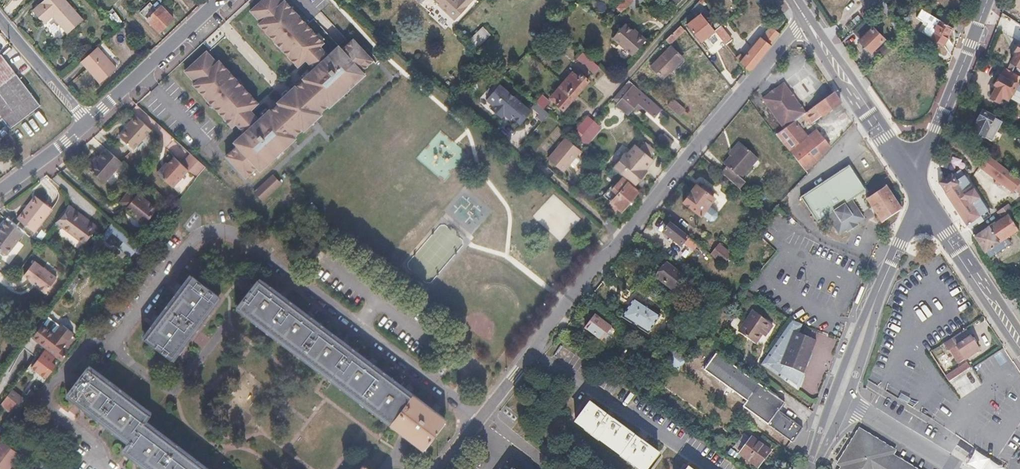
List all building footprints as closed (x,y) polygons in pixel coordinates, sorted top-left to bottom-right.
[(32,12),(39,19),(53,6),(59,0),(45,0),(32,12)] [(53,6),(73,28),(82,20),(64,0),(59,0),(53,6)] [(246,177),(258,167),(261,170),(296,137),(295,136),(303,129),(304,130),(322,114),(321,112),(329,105),(330,107),(366,74),(362,70),(374,60),(354,39),(343,49),(339,45),(329,55),(321,46),(324,43),(285,0),(283,2),(281,0),(263,0),(251,11),(261,22),(259,24),(298,67),(306,59),(314,68),(304,78),(305,80),(297,87),(296,85),(278,102),(279,103),(272,111),(270,109),(259,119),(251,110),(259,103),(220,61),(218,62),(207,51),(185,71),(196,82),(193,84),(232,127),(236,123),(244,132),(234,142),(238,145),(226,156),(246,177)] [(439,4),(454,18),(466,5),(460,0),(443,0),(439,4)] [(632,0),(625,0),(617,8),(622,12),(629,5),(633,0),(632,0)] [(633,0),(629,5),(632,8),(638,2),(635,0),(633,0)] [(862,1),(868,8),(878,0),(863,0),(862,1)] [(1007,5),(1019,14),(1019,0),(1010,0),(1007,5)] [(885,1),(880,5),(889,15),(894,10),(885,1)] [(150,4),(140,13),(160,32),(174,18),(162,5),(156,10),(150,4)] [(73,28),(53,6),(39,19),(44,24),(52,17),(67,33),(73,28)] [(916,19),(926,25),(921,32),(930,37),(929,38),(943,46),(949,37),(947,36),(952,29),(945,24),(921,9),(916,19)] [(702,16),(688,26),(701,42),(714,31),(702,16)] [(950,17),(945,24),(952,29),(959,33),(964,25),(950,17)] [(873,20),(860,33),(864,37),(860,41),(871,52),(884,39),(873,28),(877,24),(873,20)] [(624,24),(612,37),(631,55),(646,39),(638,32),(636,35),(632,31),(624,24)] [(721,25),(714,31),(725,45),(732,39),(721,25)] [(476,46),(489,33),(482,27),(469,39),(476,46)] [(762,38),(761,37),(745,58),(740,55),(735,59),(740,65),(746,71),(748,73),(779,34),(771,27),(762,38)] [(686,33),(682,28),(666,40),(670,45),(686,33)] [(1015,53),(1010,62),(1019,68),(1019,43),(1014,52),(1015,53)] [(92,51),(81,61),(100,83),(117,68),(97,46),(92,51)] [(682,59),(670,47),(650,67),(662,78),(682,59)] [(576,59),(594,73),(600,65),(582,51),(576,59)] [(997,75),(991,84),(993,85),(988,96),(996,101),(1000,96),(1005,98),(1008,93),(1010,94),(1015,84),(1010,81),(1013,75),(1002,68),(998,76),(997,75)] [(16,72),(0,84),(0,119),(4,116),(33,94),(16,72)] [(577,78),(574,75),(565,86),(576,95),(588,81),(581,75),(577,78)] [(498,83),(485,98),(492,104),(489,107),(500,117),(502,114),(505,110),(512,116),(520,123),(530,111),(498,83)] [(785,83),(763,98),(784,128),(789,124),(803,115),(806,113),(785,83)] [(624,95),(628,99),(622,107),(630,113),(634,107),(637,110),(642,105),(657,118),(663,110),(633,84),(624,95)] [(576,95),(565,86),(557,95),(560,98),(555,104),(562,111),(576,95)] [(841,102),(835,92),(806,113),(813,123),(841,102)] [(40,104),(33,94),(4,116),(11,126),(40,104)] [(543,119),(548,113),(543,108),(550,100),(542,94),(530,108),(543,119)] [(674,99),(668,106),(679,116),(685,109),(674,99)] [(505,110),(502,114),(508,120),(512,116),(505,110)] [(978,121),(979,121),(973,133),(991,142),(1001,122),(982,112),(978,121)] [(132,124),(128,128),(120,137),(134,149),(152,129),(136,115),(130,121),(132,124)] [(830,148),(824,140),(817,130),(808,137),(802,130),(805,127),(801,122),(806,119),(803,115),(789,124),(784,128),(776,133),(805,170),(817,161),(830,148)] [(598,124),(594,121),(579,138),(586,145),(598,131),(598,124)] [(673,143),(663,134),(657,142),(667,150),(673,143)] [(581,149),(566,136),(548,157),(563,170),(581,149)] [(625,152),(612,167),(620,174),(634,186),(643,176),(639,173),(644,168),(645,169),(653,159),(649,156),(654,150),(645,142),(640,148),(636,144),(628,155),(625,152)] [(758,160),(741,144),(723,163),(728,167),(722,173),(740,188),(745,182),(741,179),(758,160)] [(169,164),(168,163),(158,174),(174,187),(189,170),(198,177),(207,166),(185,147),(176,158),(175,157),(169,164)] [(98,160),(96,158),(87,167),(105,182),(123,162),(107,149),(98,160)] [(977,173),(992,185),(991,188),(994,191),(997,188),(1008,197),(1011,195),(1019,202),(1019,182),(989,158),(977,173)] [(848,167),(800,198),(817,223),(826,217),(838,236),(845,232),(846,235),(860,226),(858,223),(864,220),(851,201),(858,196),(865,191),(848,167)] [(943,181),(938,184),(966,227),(971,224),(979,218),(986,213),(964,179),(966,177),(963,173),(960,175),(959,173),(956,172),(943,181)] [(282,183),(274,174),(255,192),(263,200),(282,183)] [(620,174),(610,187),(617,193),(611,201),(622,210),(639,190),(634,186),(620,174)] [(701,186),(697,184),(683,201),(701,214),(702,213),(708,204),(714,197),(711,194),(713,191),(706,186),(704,189),(701,186)] [(886,186),(867,199),(882,222),(901,210),(886,186)] [(132,188),(121,202),(134,212),(133,214),(145,224),(158,208),(132,188)] [(24,205),(27,207),(17,219),(35,232),(52,209),(32,194),(24,205)] [(714,209),(708,204),(702,213),(708,218),(712,217),(715,213),(714,209)] [(27,207),(24,205),(15,217),(17,219),(27,207)] [(69,205),(67,207),(87,223),(89,220),(69,205)] [(776,206),(772,211),(782,220),(787,215),(776,206)] [(1013,213),(1008,206),(998,212),(1003,219),(1013,213)] [(67,207),(54,224),(84,246),(98,227),(89,220),(87,223),(67,207)] [(765,219),(769,214),(761,207),(757,212),(765,219)] [(1003,219),(975,238),(985,254),(1017,232),(1014,227),(1019,223),(1013,213),(1003,219)] [(979,218),(971,224),(974,229),(983,223),(979,218)] [(0,253),(4,256),(7,255),(24,233),(7,220),(0,229),(0,252),(0,253)] [(672,223),(664,232),(682,247),(685,243),(695,251),(700,246),(672,223)] [(102,237),(131,257),(138,246),(110,226),(102,237)] [(732,255),(720,244),(711,255),(723,265),(732,255)] [(57,278),(34,261),(23,276),(46,293),(57,278)] [(683,277),(668,264),(657,277),(672,289),(683,277)] [(222,299),(196,278),(147,337),(172,358),(222,299)] [(259,280),(238,307),(328,375),(407,434),(425,448),(446,420),(259,280)] [(656,313),(636,301),(625,318),(651,334),(657,324),(651,320),(656,313)] [(773,324),(753,310),(738,330),(755,342),(761,334),(764,329),(767,332),(773,324)] [(662,317),(656,313),(651,320),(657,324),(662,317)] [(611,326),(596,314),(586,327),(602,339),(611,326)] [(801,323),(791,319),(760,364),(789,385),(795,370),(802,372),(803,369),(815,339),(797,332),(801,323)] [(43,324),(32,339),(44,347),(63,360),(70,351),(63,346),(59,343),(63,338),(54,332),(43,324)] [(56,328),(54,332),(63,338),(59,343),(63,346),(69,337),(56,328)] [(966,330),(945,345),(949,352),(956,347),(960,352),(955,356),(959,363),(976,352),(979,350),(975,345),(976,342),(974,338),(971,338),(966,330)] [(688,359),(674,349),(666,360),(679,370),(688,359)] [(55,357),(45,350),(31,367),(39,374),(40,372),(47,378),(55,366),(51,362),(55,357)] [(705,369),(747,400),(743,405),(792,442),(798,434),(803,428),(779,410),(785,402),(717,352),(705,369)] [(958,377),(964,372),(970,368),(967,363),(946,378),(949,382),(958,377)] [(123,449),(149,468),(205,468),(144,423),(150,414),(109,383),(87,367),(67,394),(129,441),(123,449)] [(12,389),(7,396),(18,404),(19,405),(24,398),(12,389)] [(7,396),(1,404),(12,413),(18,404),(7,396)] [(576,421),(643,468),(647,468),(658,453),(589,403),(576,421)] [(859,427),(835,465),(840,468),(839,468),(917,468),(893,455),(896,450),(859,427)] [(771,450),(752,436),(740,452),(759,466),(771,450)] [(2,443),(0,446),(0,468),(1,468),(9,468),(19,456),(2,443)] [(972,452),(962,466),(967,468),(998,468),(972,452)] [(15,468),(32,468),(21,461),(15,468)]
